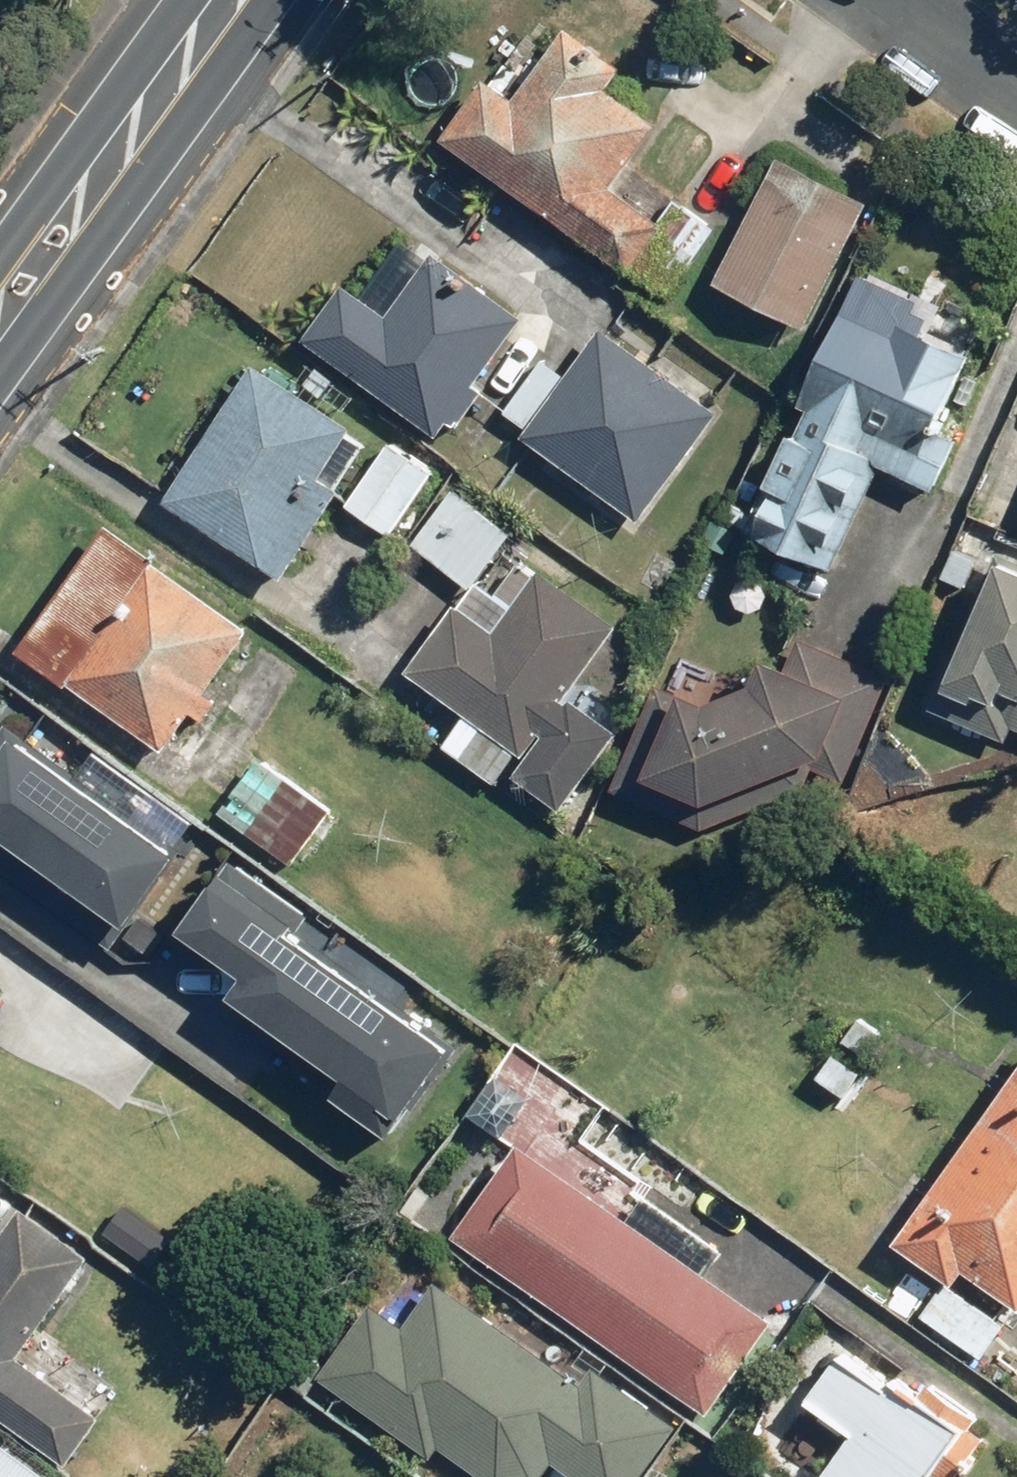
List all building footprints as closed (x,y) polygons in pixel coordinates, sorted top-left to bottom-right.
[(519,100),(489,80),(446,141),(636,273),(673,298),(721,231),(680,202),(665,224),(615,190),(660,125),(611,90),(626,68),(569,28),(519,100)] [(870,204),(781,160),(719,285),(808,328),(870,204)] [(437,253),(394,314),(349,282),(307,340),(443,436),(528,317),(437,253)] [(943,308),(863,273),(750,531),(838,569),(883,466),(937,489),(961,436),(941,427),(975,352),(932,333),(943,308)] [(724,412),(608,329),(574,377),(546,358),(508,412),(534,430),(527,439),(645,523),(724,412)] [(358,428),(261,364),(170,502),(287,578),(345,491),(325,478),(358,428)] [(436,471),(394,443),(351,506),(392,535),(436,471)] [(517,534),(459,489),(415,544),(473,589),(517,534)] [(160,555),(112,521),(20,651),(70,686),(73,681),(169,749),(196,711),(209,720),(223,700),(209,691),(254,628),(157,560),(160,555)] [(981,558),(959,549),(947,580),(969,589),(981,558)] [(1002,554),(937,709),(1013,741),(1016,730),(1016,560),(1002,554)] [(573,696),(624,625),(545,568),(518,605),(484,581),(465,608),(459,604),(411,671),(531,757),(519,774),(567,809),(623,732),(573,696)] [(717,701),(662,678),(615,789),(706,827),(850,773),(891,675),(800,637),(788,667),(769,659),(761,679),(717,701)] [(521,755),(467,717),(447,745),(500,783),(521,755)] [(9,733),(0,745),(0,846),(125,939),(182,862),(9,733)] [(336,809),(265,758),(227,812),(297,863),(336,809)] [(310,921),(230,865),(178,937),(243,983),(227,1005),(345,1089),(333,1106),(389,1146),(456,1052),(298,939),(310,921)] [(37,1079),(60,1047),(117,1088),(147,1045),(90,1004),(96,996),(31,949),(1,990),(0,990),(0,1052),(37,1079)] [(893,1038),(865,1017),(848,1040),(876,1061),(893,1038)] [(867,1075),(839,1054),(821,1077),(848,1098),(867,1075)] [(898,1242),(956,1283),(968,1267),(1016,1302),(1016,1075),(898,1242)] [(777,1321),(524,1142),(458,1235),(711,1414),(777,1321)] [(66,1464),(102,1414),(21,1356),(95,1255),(27,1206),(0,1243),(0,1417),(66,1464)] [(583,1384),(438,1280),(405,1326),(375,1304),(323,1376),(436,1456),(444,1445),(490,1476),(544,1476),(557,1459),(583,1476),(641,1476),(678,1425),(596,1366),(583,1384)] [(1009,1324),(949,1281),(924,1316),(985,1359),(1009,1324)] [(899,1376),(891,1387),(843,1354),(812,1398),(859,1430),(826,1476),(932,1476),(934,1474),(938,1476),(958,1476),(987,1436),(973,1426),(981,1416),(932,1382),(923,1393),(899,1376)]
